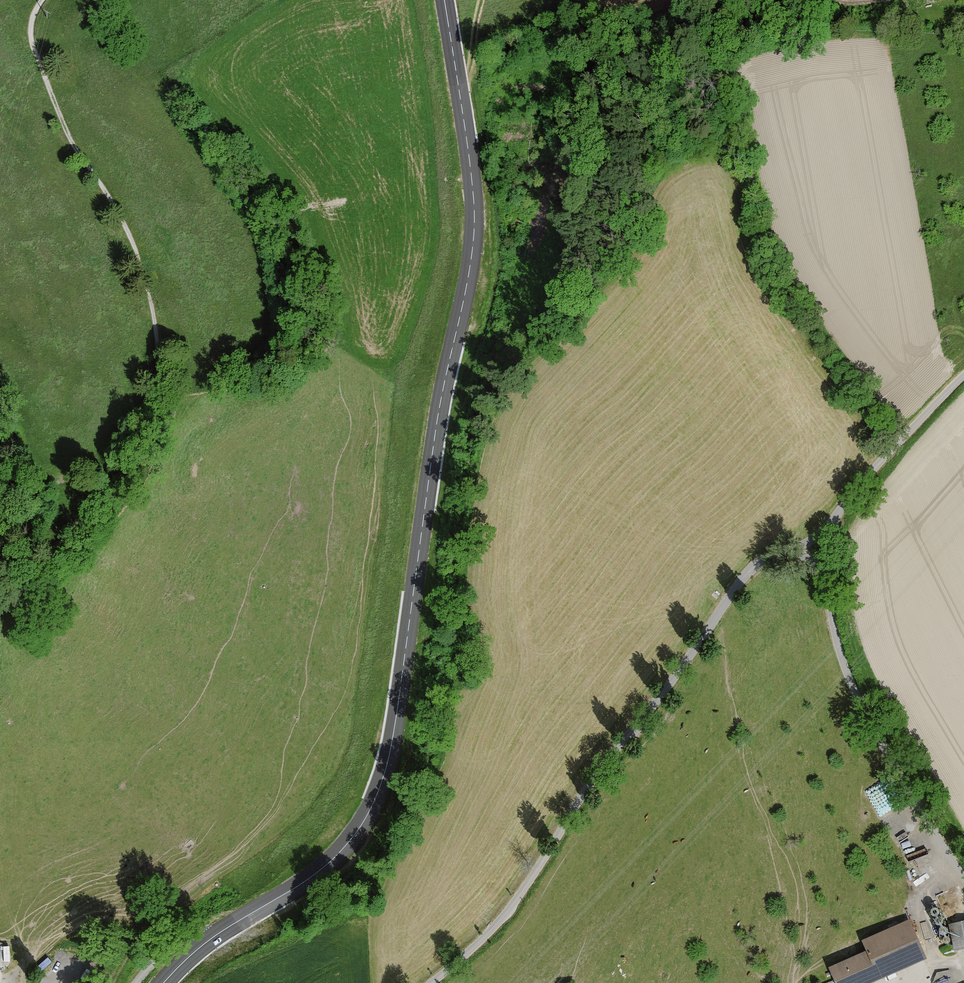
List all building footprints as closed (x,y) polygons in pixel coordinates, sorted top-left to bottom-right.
[(939,910),(938,909),(936,908),(935,908),(934,908),(932,908),(931,909),(931,910),(930,912),(931,913),(931,914),(932,915),(933,916),(935,916),(936,916),(937,915),(938,914),(939,913),(939,912),(939,910)] [(943,919),(942,918),(941,917),(939,917),(938,917),(937,917),(936,918),(935,919),(935,921),(935,922),(935,923),(936,924),(938,925),(939,925),(940,925),(942,924),(943,923),(943,922),(943,920),(943,919)] [(829,982),(869,982),(922,960),(905,921),(855,943),(859,953),(822,969),(829,982)] [(955,950),(963,948),(963,921),(950,924),(955,950)] [(947,929),(946,928),(945,927),(944,927),(942,927),(941,927),(940,928),(939,929),(939,931),(939,932),(940,933),(941,934),(942,935),(943,935),(944,935),(946,934),(947,933),(947,932),(947,930),(947,929)] [(950,938),(949,937),(948,936),(946,936),(945,936),(944,937),(943,937),(942,939),(942,940),(942,941),(943,943),(943,944),(945,944),(946,944),(947,944),(949,943),(950,942),(950,941),(950,940),(950,938)] [(4,972),(8,968),(11,960),(10,953),(6,948),(1,944),(0,944),(0,974),(4,972)]
